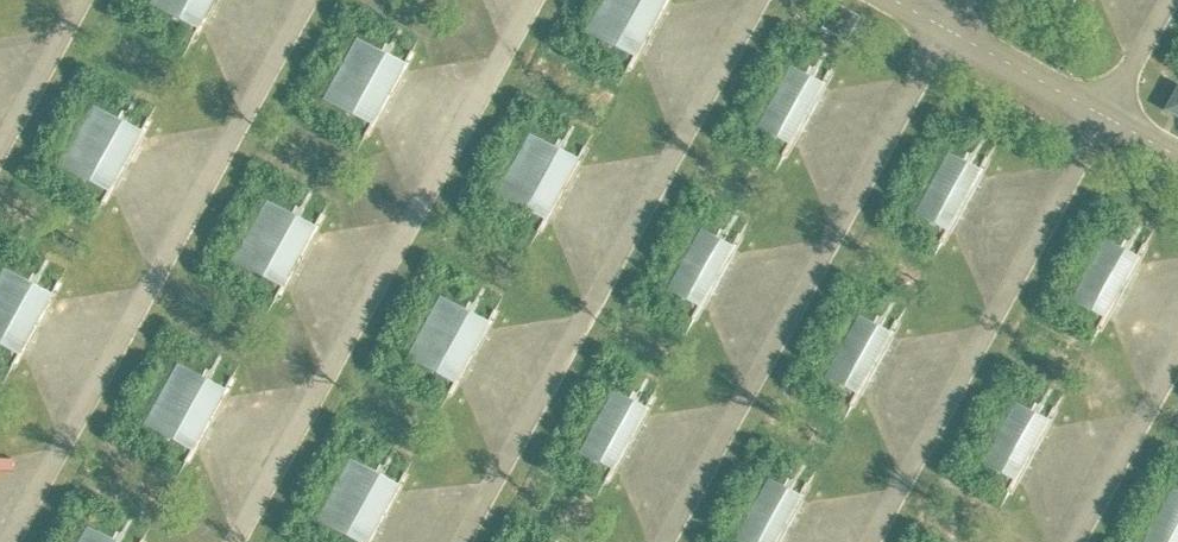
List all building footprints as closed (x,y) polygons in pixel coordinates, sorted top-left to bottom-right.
[(148,10),(195,35),(215,0),(153,0),(148,10)] [(662,0),(602,0),(582,36),(629,62),(663,1),(662,0)] [(398,67),(351,41),(317,103),(365,128),(398,67)] [(823,88),(791,71),(757,132),(789,150),(823,88)] [(1177,88),(1163,114),(1177,122),(1177,89),(1177,88)] [(139,137),(92,111),(59,173),(106,198),(139,137)] [(574,163),(527,138),(493,199),(540,225),(574,163)] [(987,178),(955,161),(921,222),(953,240),(987,178)] [(309,230),(262,204),(228,266),(275,291),(309,230)] [(733,251),(701,234),(667,295),(700,312),(733,251)] [(1137,261),(1105,243),(1072,305),(1104,322),(1137,261)] [(3,274),(0,279),(0,352),(16,361),(50,300),(3,274)] [(484,326),(437,301),(403,362),(450,388),(484,326)] [(897,341),(865,324),(832,385),(864,403),(897,341)] [(219,393),(172,367),(139,428),(186,454),(219,393)] [(644,414),(612,397),(578,458),(610,475),(644,414)] [(1048,424),(1016,406),(982,468),(1014,485),(1048,424)] [(348,463),(314,524),(346,541),(366,541),(395,489),(348,463)] [(776,487),(745,541),(787,541),(808,504),(776,487)] [(1172,492),(1145,541),(1177,541),(1177,495),(1172,492)] [(81,532),(76,541),(99,541),(81,532)]
